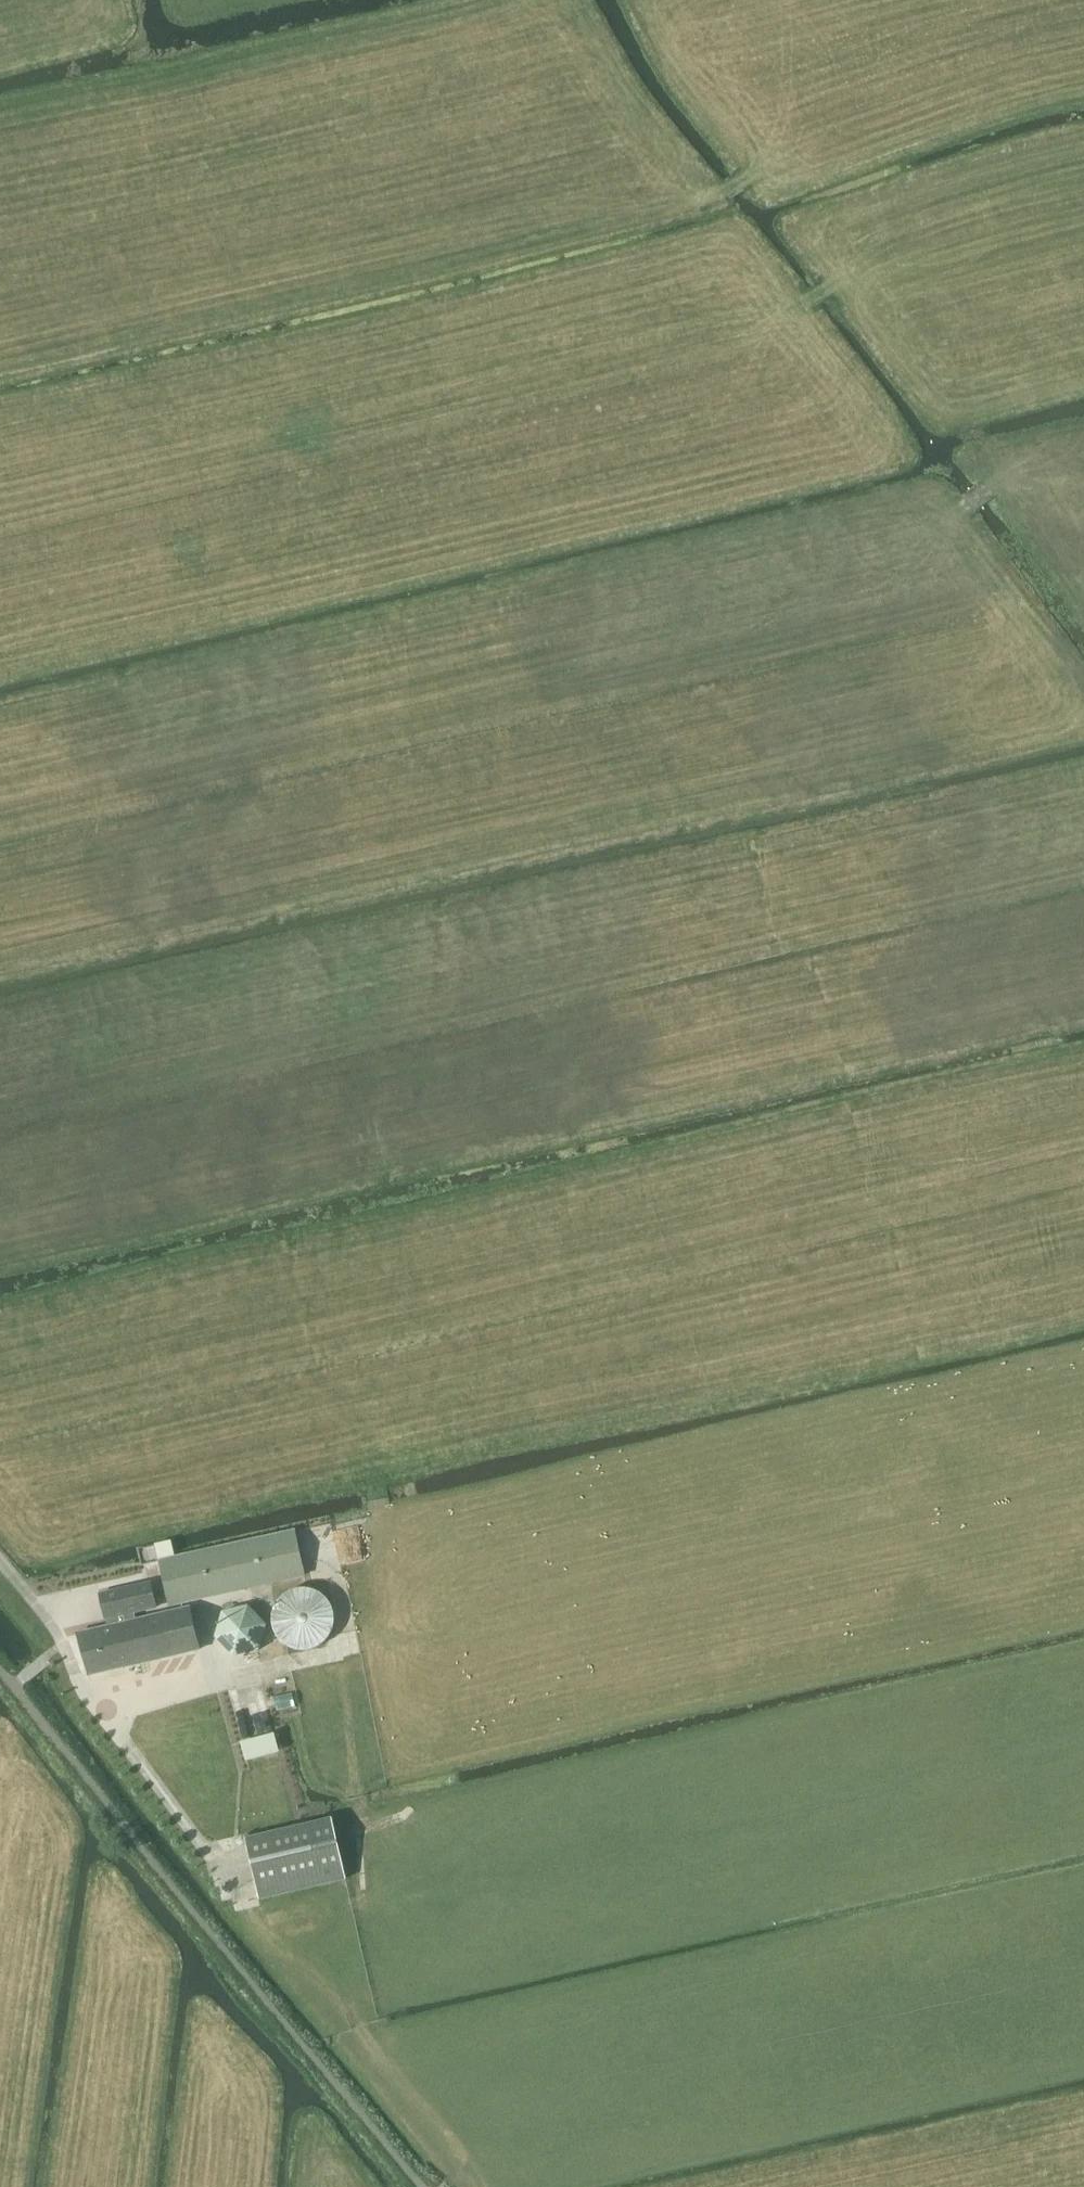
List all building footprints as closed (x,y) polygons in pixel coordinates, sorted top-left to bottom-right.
[(170,1606),(306,1576),(296,1531),(160,1561),(170,1606)] [(154,1584),(101,1596),(106,1621),(109,1620),(111,1627),(80,1634),(88,1674),(199,1649),(190,1610),(137,1621),(135,1614),(160,1609),(154,1584)] [(334,1626),(334,1625),(332,1616),(327,1607),(324,1604),(319,1601),(313,1599),(309,1598),(303,1598),(298,1599),(293,1602),(288,1605),(285,1609),(282,1614),(280,1619),(280,1624),(281,1633),(283,1638),(287,1643),(290,1647),(296,1650),(301,1652),(305,1652),(312,1652),(317,1650),(322,1648),(326,1645),(330,1640),(332,1636),(334,1626)] [(223,1610),(215,1636),(233,1655),(259,1650),(267,1623),(248,1604),(223,1610)] [(247,1762),(277,1753),(274,1740),(243,1748),(247,1762)] [(332,1818),(246,1838),(260,1898),(346,1878),(332,1818)]
